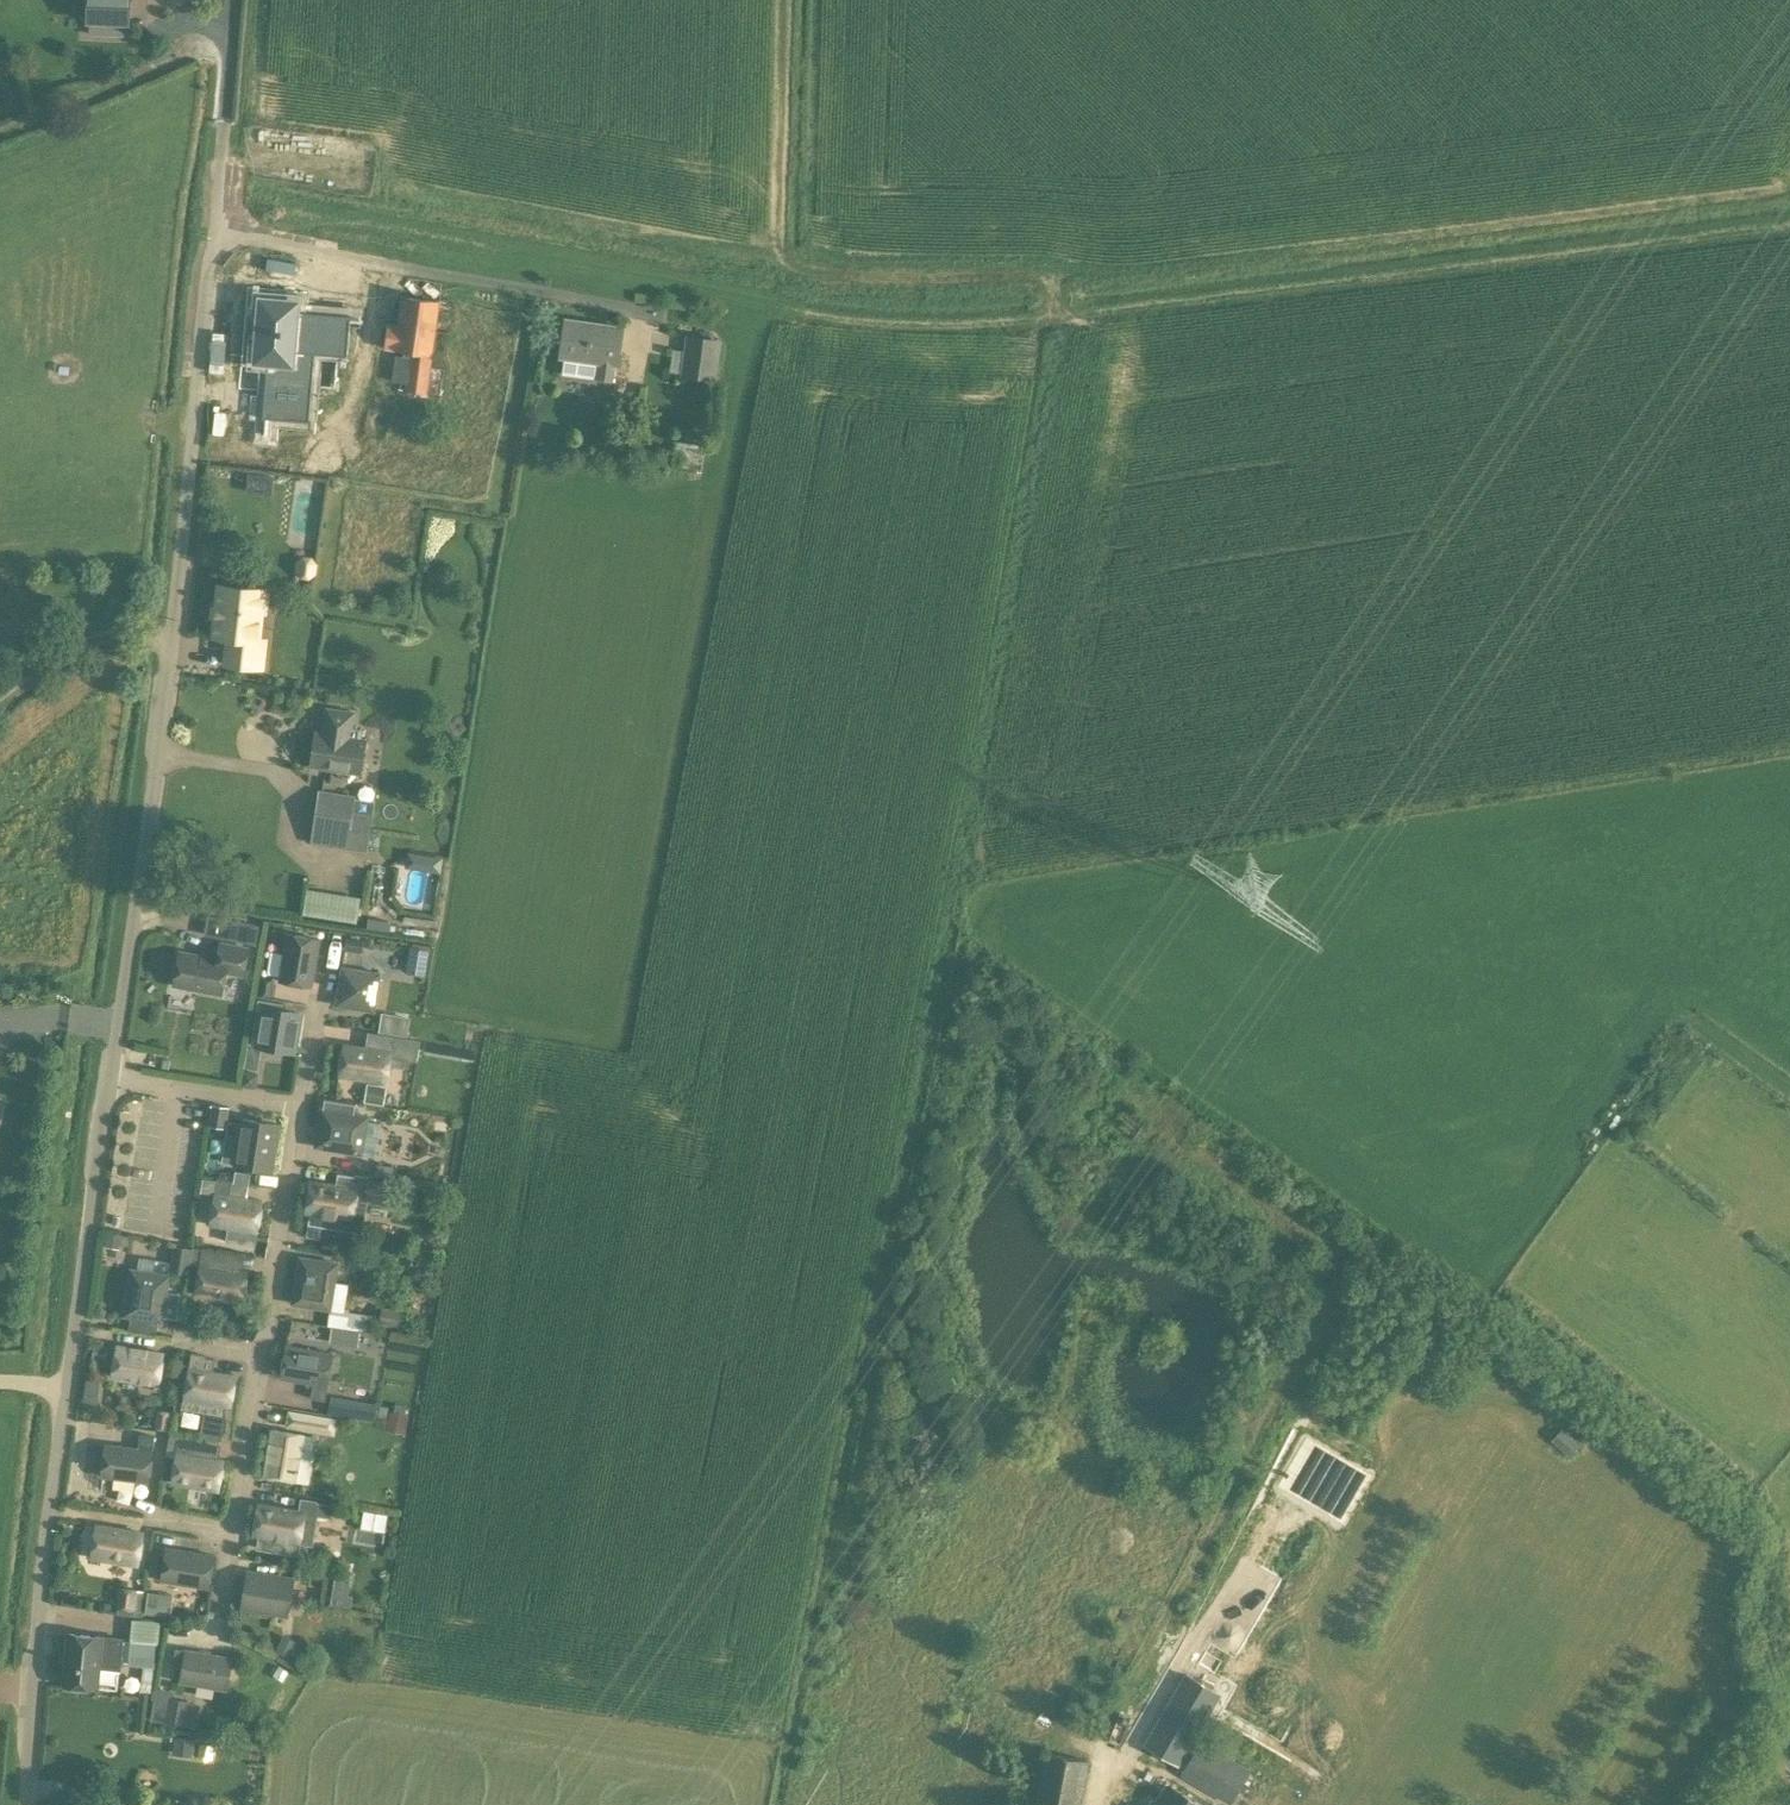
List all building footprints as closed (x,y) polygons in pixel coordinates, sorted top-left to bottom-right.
[(125,22),(129,22),(130,0),(88,0),(87,20),(90,20),(89,34),(124,36),(125,22)] [(344,352),(349,313),(293,307),(295,292),(264,289),(262,302),(249,301),(247,331),(260,333),(259,344),(256,375),(290,378),(293,346),(344,352)] [(388,322),(385,347),(404,350),(403,355),(408,356),(403,390),(427,393),(427,392),(440,394),(444,368),(429,366),(438,301),(402,296),(399,324),(388,322)] [(562,374),(615,381),(617,365),(618,365),(623,327),(565,319),(560,357),(565,358),(562,374)] [(714,378),(720,340),(687,335),(682,374),(714,378)] [(705,446),(676,440),(669,469),(699,475),(705,446)] [(299,574),(308,575),(315,569),(316,560),(310,554),(301,553),(294,558),(294,567),(299,574)] [(261,589),(221,585),(215,636),(229,637),(226,663),(260,667),(263,640),(256,639),(261,589)] [(363,729),(353,728),(355,711),(325,706),(321,732),(316,731),(311,766),(361,774),(366,738),(362,738),(363,729)] [(354,823),(356,798),(319,793),(311,845),(378,856),(382,827),(354,823)] [(440,868),(441,852),(412,852),(412,867),(440,868)] [(303,914),(358,917),(359,891),(304,888),(303,914)] [(400,922),(434,927),(435,919),(401,914),(400,922)] [(207,915),(204,935),(255,945),(259,926),(207,915)] [(368,917),(366,927),(388,930),(390,921),(368,917)] [(311,986),(319,939),(288,933),(280,980),(311,986)] [(344,947),(362,950),(364,938),(346,935),(344,947)] [(243,977),(249,946),(219,941),(216,958),(179,951),(173,984),(223,994),(226,974),(243,977)] [(426,976),(430,949),(409,946),(405,973),(426,976)] [(374,1011),(380,973),(342,966),(336,1005),(374,1011)] [(258,979),(255,996),(270,998),(273,982),(258,979)] [(301,1013),(276,1009),(277,1002),(258,999),(257,1006),(251,1044),(294,1051),(301,1013)] [(395,1034),(407,1036),(410,1018),(381,1013),(378,1032),(394,1034),(395,1034)] [(395,1034),(392,1051),(391,1056),(415,1060),(418,1038),(407,1036),(395,1034)] [(391,1051),(344,1043),(339,1075),(386,1083),(391,1051)] [(255,1088),(258,1073),(243,1070),(240,1086),(255,1088)] [(384,1087),(367,1084),(364,1101),(381,1104),(384,1087)] [(208,1124),(220,1126),(221,1122),(223,1105),(211,1103),(209,1120),(208,1124)] [(368,1116),(322,1108),(316,1146),(362,1153),(368,1116)] [(243,1118),(236,1165),(271,1170),(278,1123),(243,1118)] [(390,1180),(392,1168),(376,1165),(374,1177),(390,1180)] [(250,1172),(235,1170),(233,1182),(238,1183),(248,1184),(250,1172)] [(369,1175),(354,1173),(352,1187),(310,1180),(305,1211),(352,1219),(358,1188),(366,1189),(369,1175)] [(217,1177),(215,1192),(210,1224),(257,1231),(262,1200),(229,1194),(231,1179),(217,1177)] [(106,1232),(105,1243),(119,1245),(120,1234),(106,1232)] [(173,1245),(169,1272),(188,1275),(193,1248),(173,1245)] [(337,1263),(300,1257),(293,1302),(330,1308),(337,1263)] [(1313,1265),(1306,1260),(1301,1268),(1308,1272),(1313,1265)] [(200,1262),(195,1294),(242,1302),(247,1270),(200,1262)] [(124,1315),(162,1321),(169,1275),(132,1269),(124,1315)] [(378,1321),(399,1324),(401,1310),(381,1307),(378,1321)] [(106,1347),(93,1345),(91,1357),(104,1360),(106,1347)] [(159,1384),(164,1353),(117,1345),(112,1376),(159,1384)] [(286,1345),(281,1377),(313,1382),(310,1397),(326,1399),(333,1353),(286,1345)] [(192,1352),(189,1367),(184,1398),(231,1406),(236,1375),(203,1369),(206,1354),(192,1352)] [(375,1416),(376,1399),(330,1396),(329,1412),(375,1416)] [(379,1404),(376,1416),(386,1418),(388,1406),(379,1404)] [(338,1417),(287,1409),(284,1427),(335,1436),(338,1417)] [(155,1427),(168,1429),(171,1412),(158,1410),(155,1427)] [(407,1414),(404,1414),(392,1411),(389,1411),(385,1428),(403,1432),(407,1414)] [(110,1427),(109,1440),(137,1442),(138,1429),(110,1427)] [(296,1481),(304,1434),(272,1428),(264,1475),(296,1481)] [(1563,1429),(1549,1440),(1567,1457),(1578,1446),(1563,1429)] [(154,1435),(139,1433),(137,1448),(105,1444),(101,1475),(149,1481),(154,1435)] [(179,1436),(177,1451),(172,1482),(219,1490),(224,1459),(218,1458),(221,1443),(179,1436)] [(316,1500),(300,1497),(298,1510),(258,1503),(253,1535),(300,1543),(305,1511),(314,1512),(316,1500)] [(145,1529),(95,1521),(89,1558),(139,1566),(145,1529)] [(215,1552),(165,1544),(160,1580),(209,1588),(215,1552)] [(335,1557),(326,1556),(325,1561),(321,1561),(320,1569),(332,1571),(335,1557)] [(294,1580),(247,1572),(241,1607),(288,1615),(294,1580)] [(135,1609),(135,1608),(140,1609),(143,1589),(138,1589),(138,1587),(118,1585),(115,1606),(135,1609)] [(332,1590),(329,1604),(345,1606),(347,1593),(332,1590)] [(145,1613),(170,1616),(173,1595),(148,1592),(145,1613)] [(242,1619),(233,1618),(233,1627),(242,1628),(242,1619)] [(131,1636),(131,1638),(128,1663),(143,1664),(142,1677),(149,1678),(150,1665),(152,1665),(154,1641),(156,1642),(158,1623),(128,1619),(126,1635),(131,1636)] [(119,1668),(122,1638),(68,1633),(63,1684),(98,1688),(100,1666),(119,1668)] [(281,1638),(275,1651),(289,1657),(295,1645),(281,1638)] [(227,1689),(232,1657),(176,1648),(172,1666),(182,1668),(180,1681),(227,1689)] [(1198,1663),(1215,1672),(1221,1661),(1205,1651),(1198,1663)] [(1215,1695),(1185,1678),(1157,1726),(1187,1744),(1215,1695)] [(195,1726),(200,1702),(188,1700),(188,1699),(169,1696),(165,1723),(183,1726),(183,1724),(195,1726)] [(193,1738),(173,1736),(172,1752),(191,1754),(193,1738)] [(1180,1776),(1234,1800),(1251,1763),(1196,1739),(1180,1776)] [(213,1759),(214,1744),(200,1742),(198,1757),(213,1759)] [(1087,1760),(1046,1751),(1036,1804),(1079,1804),(1087,1760)]
